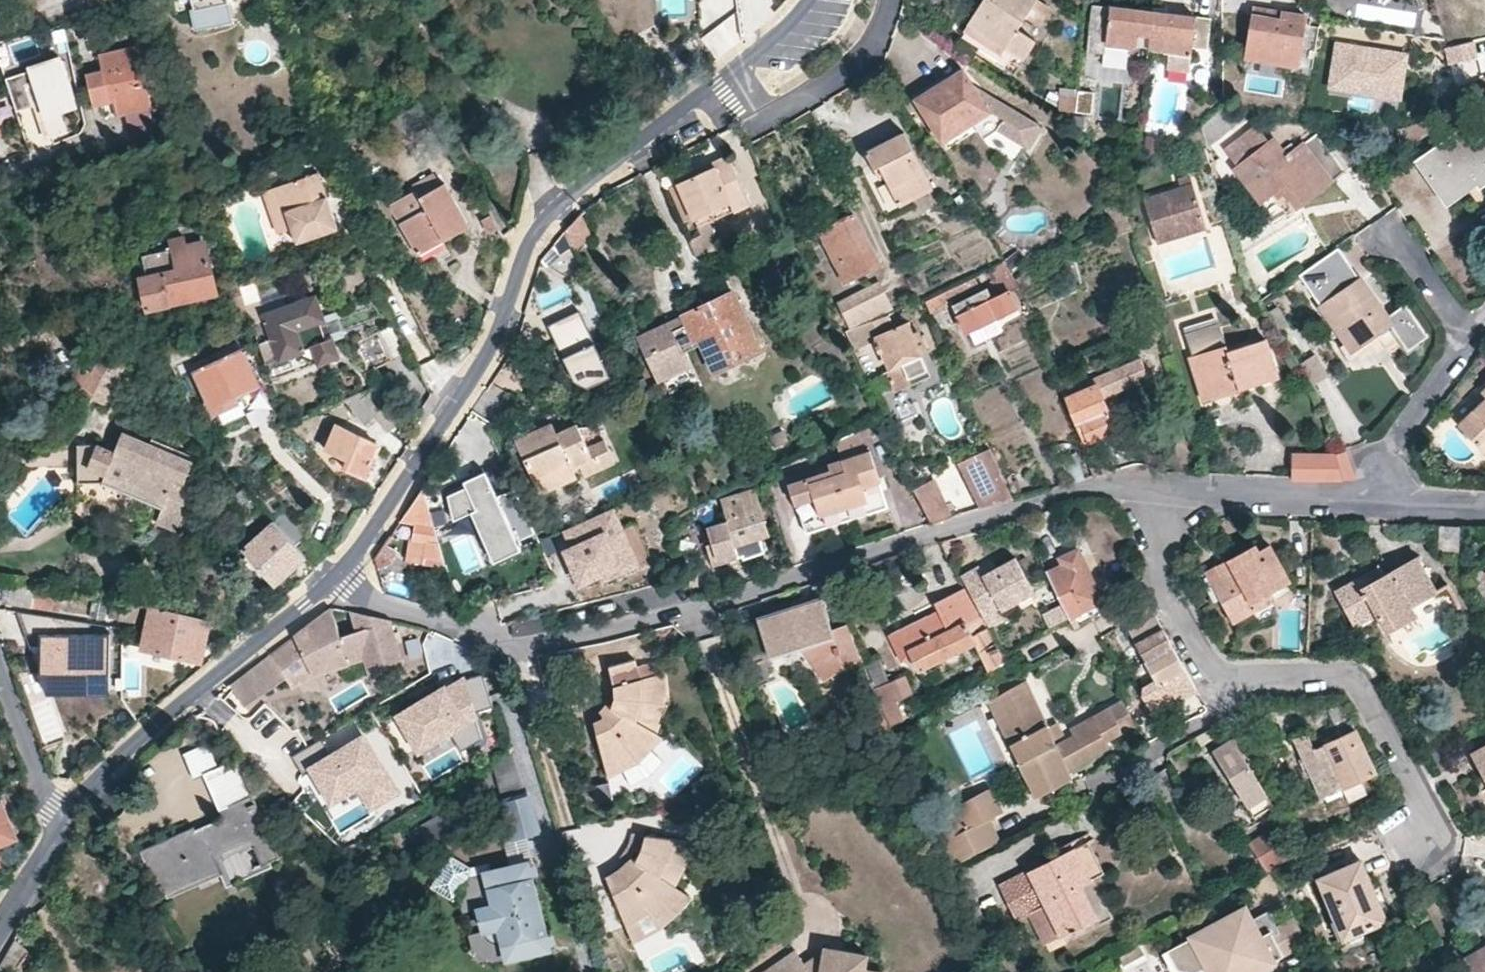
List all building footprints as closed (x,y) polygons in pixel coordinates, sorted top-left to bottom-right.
[(232,23),(227,0),(191,0),(193,9),(190,10),(193,22),(194,30),(222,25),(232,23)] [(704,23),(740,16),(737,0),(699,0),(704,23)] [(962,35),(980,47),(978,51),(1004,68),(1015,51),(1024,57),(1036,39),(1030,35),(1034,27),(1025,20),(1036,0),(984,0),(962,35)] [(1148,47),(1153,10),(1109,6),(1109,7),(1093,5),(1088,52),(1104,54),(1102,64),(1125,67),(1128,45),(1148,47)] [(1253,7),(1245,57),(1297,65),(1303,25),(1304,15),(1253,7)] [(1153,10),(1148,47),(1191,52),(1191,48),(1207,49),(1211,17),(1153,10)] [(700,35),(714,58),(746,39),(733,16),(700,35)] [(1297,65),(1310,68),(1316,27),(1303,25),(1297,65)] [(73,28),(51,33),(54,45),(75,40),(73,28)] [(1443,48),(1448,62),(1477,53),(1472,39),(1443,48)] [(1409,51),(1333,41),(1327,90),(1402,100),(1409,51)] [(116,116),(151,108),(143,73),(137,46),(98,55),(101,71),(108,104),(113,103),(116,116)] [(1166,76),(1179,77),(1180,54),(1168,54),(1166,76)] [(63,59),(29,70),(43,112),(77,101),(63,59)] [(981,100),(963,70),(929,90),(914,99),(941,142),(943,141),(972,123),(987,114),(988,111),(982,100),(981,100)] [(87,74),(95,107),(108,104),(101,71),(87,74)] [(1043,127),(990,95),(982,100),(988,111),(987,114),(972,123),(984,139),(997,129),(1025,146),(1035,130),(1039,133),(1043,127)] [(1074,111),(1076,98),(1059,97),(1058,110),(1074,111)] [(1084,112),(1085,99),(1076,98),(1074,111),(1084,112)] [(1200,124),(1208,149),(1236,124),(1233,118),(1222,105),(1200,124)] [(367,122),(373,133),(384,127),(378,116),(367,122)] [(1470,180),(1475,186),(1478,188),(1484,183),(1484,135),(1477,140),(1466,125),(1415,160),(1442,199),(1470,180)] [(1295,149),(1290,143),(1281,149),(1272,138),(1267,142),(1255,128),(1226,150),(1239,167),(1235,170),(1256,199),(1260,202),(1275,192),(1282,186),(1286,191),(1299,206),(1344,172),(1315,135),(1295,149)] [(878,166),(883,176),(899,204),(931,187),(930,185),(904,132),(865,152),(873,169),(878,166)] [(712,163),(713,167),(692,177),(692,176),(671,186),(679,205),(686,202),(694,218),(729,201),(734,210),(750,202),(728,155),(712,163)] [(713,167),(712,163),(691,172),(692,176),(692,177),(713,167)] [(878,179),(883,176),(878,166),(873,169),(878,179)] [(319,172),(313,174),(316,184),(323,183),(319,172)] [(283,212),(287,212),(293,228),(298,242),(330,231),(338,229),(333,211),(327,214),(322,200),(327,195),(323,183),(316,184),(313,174),(275,187),(283,212)] [(432,176),(424,180),(431,191),(439,187),(432,176)] [(445,183),(439,187),(431,191),(424,180),(414,186),(416,190),(394,201),(403,220),(400,223),(418,255),(430,248),(459,231),(468,226),(445,183)] [(1475,186),(1470,180),(1442,199),(1446,206),(1475,186)] [(220,203),(218,198),(215,190),(214,186),(213,184),(204,187),(206,196),(210,207),(220,203)] [(1286,191),(1282,186),(1275,192),(1278,196),(1286,191)] [(293,228),(287,212),(283,212),(275,187),(265,190),(281,233),(293,228)] [(327,214),(333,211),(327,195),(322,200),(327,214)] [(1197,200),(1148,216),(1158,247),(1160,246),(1206,232),(1197,200)] [(694,218),(698,227),(734,210),(729,201),(694,218)] [(499,226),(498,223),(493,213),(481,219),(488,232),(499,226)] [(582,214),(566,229),(573,246),(575,250),(590,234),(582,214)] [(846,281),(878,264),(854,215),(821,232),(825,241),(837,263),(846,281)] [(573,246),(566,229),(553,243),(559,254),(573,246)] [(1206,232),(1160,246),(1166,263),(1214,247),(1209,231),(1206,232)] [(207,264),(201,242),(142,254),(146,276),(139,279),(146,309),(209,296),(217,294),(210,264),(207,264)] [(1322,304),(1319,307),(1347,345),(1369,330),(1374,334),(1384,327),(1388,323),(1391,322),(1386,314),(1360,278),(1357,280),(1336,248),(1300,273),(1322,304)] [(1017,277),(1024,285),(1042,271),(1035,261),(1017,277)] [(988,270),(995,284),(952,304),(965,333),(1017,309),(1009,290),(1019,286),(1015,278),(1004,262),(988,270)] [(910,290),(919,286),(913,275),(905,279),(910,290)] [(237,283),(226,286),(238,321),(249,317),(246,307),(243,298),(237,283)] [(892,312),(878,283),(838,302),(850,327),(863,323),(892,312)] [(603,309),(593,288),(557,306),(549,310),(563,339),(595,323),(592,315),(603,309)] [(708,296),(679,310),(693,341),(698,340),(713,372),(758,350),(732,294),(714,302),(711,303),(708,296)] [(296,314),(293,308),(269,316),(267,317),(262,302),(249,306),(246,307),(249,317),(252,327),(265,363),(304,348),(309,347),(323,342),(315,317),(309,319),(306,311),(296,314)] [(1425,332),(1404,302),(1386,314),(1391,322),(1388,323),(1405,346),(1413,340),(1425,332)] [(1279,331),(1289,325),(1277,307),(1268,312),(1279,331)] [(702,349),(698,340),(693,341),(679,310),(634,331),(658,381),(689,366),(685,357),(702,349)] [(846,328),(851,341),(867,334),(863,323),(850,327),(846,328)] [(1403,355),(1417,345),(1413,340),(1405,346),(1388,323),(1384,327),(1403,355)] [(925,345),(921,335),(913,338),(907,324),(877,336),(891,368),(921,356),(918,349),(925,345)] [(393,325),(379,329),(387,357),(401,352),(393,325)] [(1374,334),(1369,330),(1347,345),(1351,350),(1374,334)] [(557,347),(575,388),(607,373),(588,333),(557,347)] [(1277,377),(1266,340),(1228,351),(1225,345),(1189,356),(1203,399),(1277,377)] [(185,355),(180,345),(165,353),(170,362),(185,355)] [(258,383),(242,349),(220,358),(218,354),(206,359),(209,364),(205,366),(202,359),(191,364),(218,423),(219,424),(221,423),(226,420),(232,434),(245,415),(242,406),(247,404),(241,391),(258,383)] [(1313,381),(1328,375),(1319,353),(1304,359),(1313,381)] [(69,379),(81,384),(72,403),(73,404),(83,410),(90,398),(103,375),(111,360),(101,355),(92,370),(77,363),(69,379)] [(103,392),(109,395),(116,371),(119,363),(111,360),(103,375),(90,398),(98,401),(103,392)] [(862,367),(867,378),(882,372),(877,360),(862,367)] [(1151,378),(1144,361),(1110,374),(1117,391),(1151,378)] [(1102,397),(1117,391),(1110,374),(1095,380),(1102,397)] [(1087,389),(1063,398),(1082,442),(1115,429),(1102,397),(1095,380),(1085,384),(1087,389)] [(1087,389),(1085,384),(1061,394),(1063,398),(1087,389)] [(1484,399),(1456,425),(1484,455),(1484,388),(1479,393),(1484,399)] [(355,412),(363,423),(373,415),(386,431),(396,424),(370,392),(360,400),(357,395),(345,400),(355,412)] [(234,437),(252,428),(245,415),(232,434),(234,437)] [(578,427),(576,424),(566,429),(561,419),(525,437),(549,488),(573,477),(571,469),(578,466),(583,475),(612,461),(598,426),(578,427)] [(337,425),(325,448),(347,459),(344,466),(365,477),(374,458),(369,456),(375,443),(337,425)] [(178,450),(169,447),(170,444),(144,434),(143,437),(116,427),(112,438),(73,439),(75,477),(97,476),(100,471),(117,477),(114,483),(157,500),(151,515),(172,523),(190,478),(180,474),(170,470),(178,450)] [(784,432),(771,438),(777,452),(791,445),(784,432)] [(1014,498),(1008,483),(991,446),(957,462),(979,509),(1014,498)] [(170,470),(180,474),(187,454),(178,450),(170,470)] [(1293,477),(1294,480),(1353,479),(1344,450),(1330,455),(1294,454),(1293,477)] [(839,459),(841,467),(789,482),(794,502),(797,502),(802,500),(804,506),(799,509),(806,532),(817,528),(823,511),(837,508),(840,521),(852,517),(849,506),(864,501),(876,510),(886,508),(869,451),(839,459)] [(114,483),(117,477),(100,471),(97,476),(114,483)] [(532,538),(514,496),(501,502),(490,475),(463,487),(466,491),(449,499),(458,520),(476,512),(498,563),(524,552),(520,543),(532,538)] [(931,480),(913,489),(931,522),(949,517),(942,501),(931,480)] [(1014,498),(1023,495),(1017,480),(1008,483),(1014,498)] [(400,520),(414,523),(413,538),(425,541),(422,562),(444,565),(423,487),(400,520)] [(767,534),(754,489),(719,499),(726,521),(706,527),(710,542),(703,545),(708,560),(733,552),(731,545),(766,534),(767,534)] [(876,510),(864,501),(849,506),(852,517),(876,510)] [(633,555),(612,508),(571,527),(580,547),(569,552),(580,579),(633,555)] [(840,521),(837,508),(823,511),(817,528),(840,521)] [(277,518),(273,522),(295,545),(308,534),(300,526),(286,509),(277,518)] [(249,542),(242,548),(261,570),(272,582),(274,584),(279,581),(292,569),(305,557),(295,545),(273,522),(270,523),(249,542)] [(1459,525),(1439,524),(1437,549),(1456,551),(1459,525)] [(383,542),(373,560),(395,573),(405,556),(383,542)] [(1252,546),(1226,561),(1231,570),(1222,575),(1209,583),(1232,623),(1256,609),(1253,604),(1269,594),(1288,582),(1267,546),(1256,552),(1252,546)] [(1081,557),(1078,550),(1058,558),(1061,565),(1081,557)] [(709,566),(735,558),(733,552),(708,560),(709,566)] [(1097,604),(1102,602),(1081,557),(1061,565),(1046,572),(1053,589),(1069,619),(1073,629),(1091,618),(1101,613),(1097,604)] [(1353,627),(1374,616),(1384,633),(1414,618),(1409,608),(1435,593),(1414,558),(1383,575),(1379,567),(1334,592),(1353,627)] [(1036,597),(1018,559),(982,577),(977,569),(960,577),(965,588),(986,624),(1036,597)] [(1226,561),(1217,566),(1222,575),(1231,570),(1226,561)] [(1,603),(9,604),(33,607),(33,599),(34,592),(34,588),(4,583),(1,598),(1,603)] [(33,599),(33,607),(59,611),(61,592),(34,588),(34,592),(33,599)] [(960,655),(960,651),(973,645),(987,674),(1008,665),(1003,656),(993,638),(986,624),(965,588),(934,604),(938,614),(889,637),(900,662),(911,657),(917,670),(942,658),(945,663),(947,665),(951,666),(954,666),(957,664),(959,662),(960,659),(960,655)] [(784,646),(786,653),(801,647),(813,664),(812,666),(824,682),(843,670),(841,665),(861,658),(847,622),(829,630),(819,600),(756,620),(767,651),(784,646)] [(89,617),(104,620),(106,604),(94,601),(90,602),(89,617)] [(112,601),(110,619),(135,622),(137,605),(112,601)] [(1047,625),(1064,619),(1058,604),(1041,611),(1047,625)] [(147,625),(142,648),(200,660),(209,619),(195,615),(172,610),(149,606),(147,625)] [(1147,608),(1122,620),(1144,661),(1172,646),(1156,618),(1153,619),(1147,608)] [(352,613),(358,635),(342,639),(333,609),(319,619),(238,680),(231,686),(247,707),(285,680),(292,690),(313,678),(366,662),(371,677),(404,667),(389,621),(352,613)] [(107,634),(37,633),(36,670),(106,671),(107,634)] [(1031,659),(1058,643),(1051,633),(1024,649),(1031,659)] [(786,653),(784,646),(767,651),(769,658),(786,653)] [(1167,704),(1195,689),(1172,646),(1144,661),(1167,704)] [(878,657),(865,662),(891,727),(904,719),(897,701),(910,695),(903,677),(888,683),(878,657)] [(841,665),(843,670),(863,662),(861,658),(841,665)] [(465,674),(395,714),(417,753),(451,731),(460,749),(480,741),(474,712),(491,706),(483,677),(467,682),(465,674)] [(600,715),(611,728),(596,735),(606,776),(639,761),(661,736),(656,730),(664,704),(661,676),(617,686),(614,709),(608,705),(600,715)] [(1023,681),(995,695),(1007,716),(998,720),(1027,782),(1036,777),(1043,792),(1069,778),(1067,774),(1111,749),(1108,743),(1136,727),(1120,699),(1092,715),(1097,723),(1075,735),(1054,747),(1052,742),(1045,728),(1023,681)] [(995,695),(987,699),(998,720),(1007,716),(995,695)] [(1075,735),(1097,723),(1092,715),(1070,726),(1075,735)] [(211,723),(210,722),(203,728),(208,734),(215,728),(211,723)] [(1059,722),(1045,728),(1052,742),(1065,735),(1059,722)] [(1219,736),(1214,727),(1194,738),(1200,748),(1219,736)] [(1372,773),(1354,731),(1313,750),(1305,733),(1292,738),(1294,743),(1319,798),(1372,773)] [(401,792),(363,733),(309,767),(331,801),(353,787),(370,812),(401,792)] [(661,736),(639,761),(606,776),(609,785),(641,770),(667,742),(661,736)] [(300,766),(324,751),(317,740),(293,755),(300,766)] [(1230,740),(1212,752),(1250,813),(1269,801),(1230,740)] [(189,773),(214,769),(210,745),(184,750),(189,773)] [(1484,781),(1484,746),(1471,754),(1484,781)] [(513,756),(492,762),(499,790),(521,784),(513,756)] [(203,775),(223,822),(195,834),(192,827),(140,849),(160,895),(218,868),(214,859),(250,843),(260,866),(277,858),(235,761),(203,775)] [(1034,796),(1043,792),(1036,777),(1027,782),(1034,796)] [(1006,808),(993,783),(953,803),(959,816),(935,828),(952,863),(997,840),(986,817),(1006,808)] [(528,868),(549,862),(529,793),(504,799),(515,839),(508,841),(515,868),(528,866),(528,868)] [(13,837),(0,804),(0,843),(13,837)] [(1275,829),(1249,843),(1264,871),(1267,870),(1290,857),(1275,829)] [(646,836),(630,833),(627,846),(620,858),(627,863),(632,866),(642,851),(646,836)] [(1055,848),(1059,855),(1075,887),(1079,885),(1104,873),(1083,835),(1055,848)] [(681,892),(672,885),(682,867),(687,849),(689,843),(646,836),(642,851),(632,866),(627,863),(606,879),(626,928),(650,919),(669,907),(676,900),(681,892)] [(1015,919),(1028,913),(1043,905),(1059,936),(1096,917),(1079,885),(1075,887),(1059,855),(1042,863),(1026,872),(998,886),(1015,919)] [(1023,864),(1026,872),(1042,863),(1040,856),(1023,864)] [(453,858),(431,890),(456,905),(476,874),(453,858)] [(1341,940),(1385,922),(1359,861),(1316,879),(1341,940)] [(546,951),(539,915),(545,914),(540,896),(535,897),(531,880),(485,891),(482,894),(479,898),(479,903),(483,933),(486,938),(489,940),(493,941),(502,940),(506,959),(546,951)] [(676,900),(669,907),(650,919),(626,928),(630,942),(658,928),(673,916),(688,897),(681,892),(676,900)] [(1249,919),(1243,907),(1234,912),(1240,923),(1249,919)] [(1240,923),(1234,912),(1166,949),(1176,967),(1189,971),(1194,971),(1206,966),(1210,971),(1244,971),(1241,964),(1256,956),(1261,965),(1282,954),(1272,935),(1278,931),(1275,926),(1266,909),(1249,919),(1240,923)] [(1306,940),(1293,916),(1275,926),(1278,931),(1272,935),(1282,954),(1306,940)] [(593,938),(606,934),(602,920),(589,924),(593,938)] [(14,938),(0,963),(9,971),(24,971),(34,956),(14,938)] [(1145,952),(1138,940),(1115,952),(1121,964),(1145,952)] [(1471,971),(1484,971),(1484,945),(1463,957),(1471,971)] [(820,960),(807,970),(795,952),(765,971),(869,971),(864,971),(866,955),(823,947),(820,960)] [(1256,956),(1241,964),(1244,971),(1248,971),(1261,965),(1256,956)]
